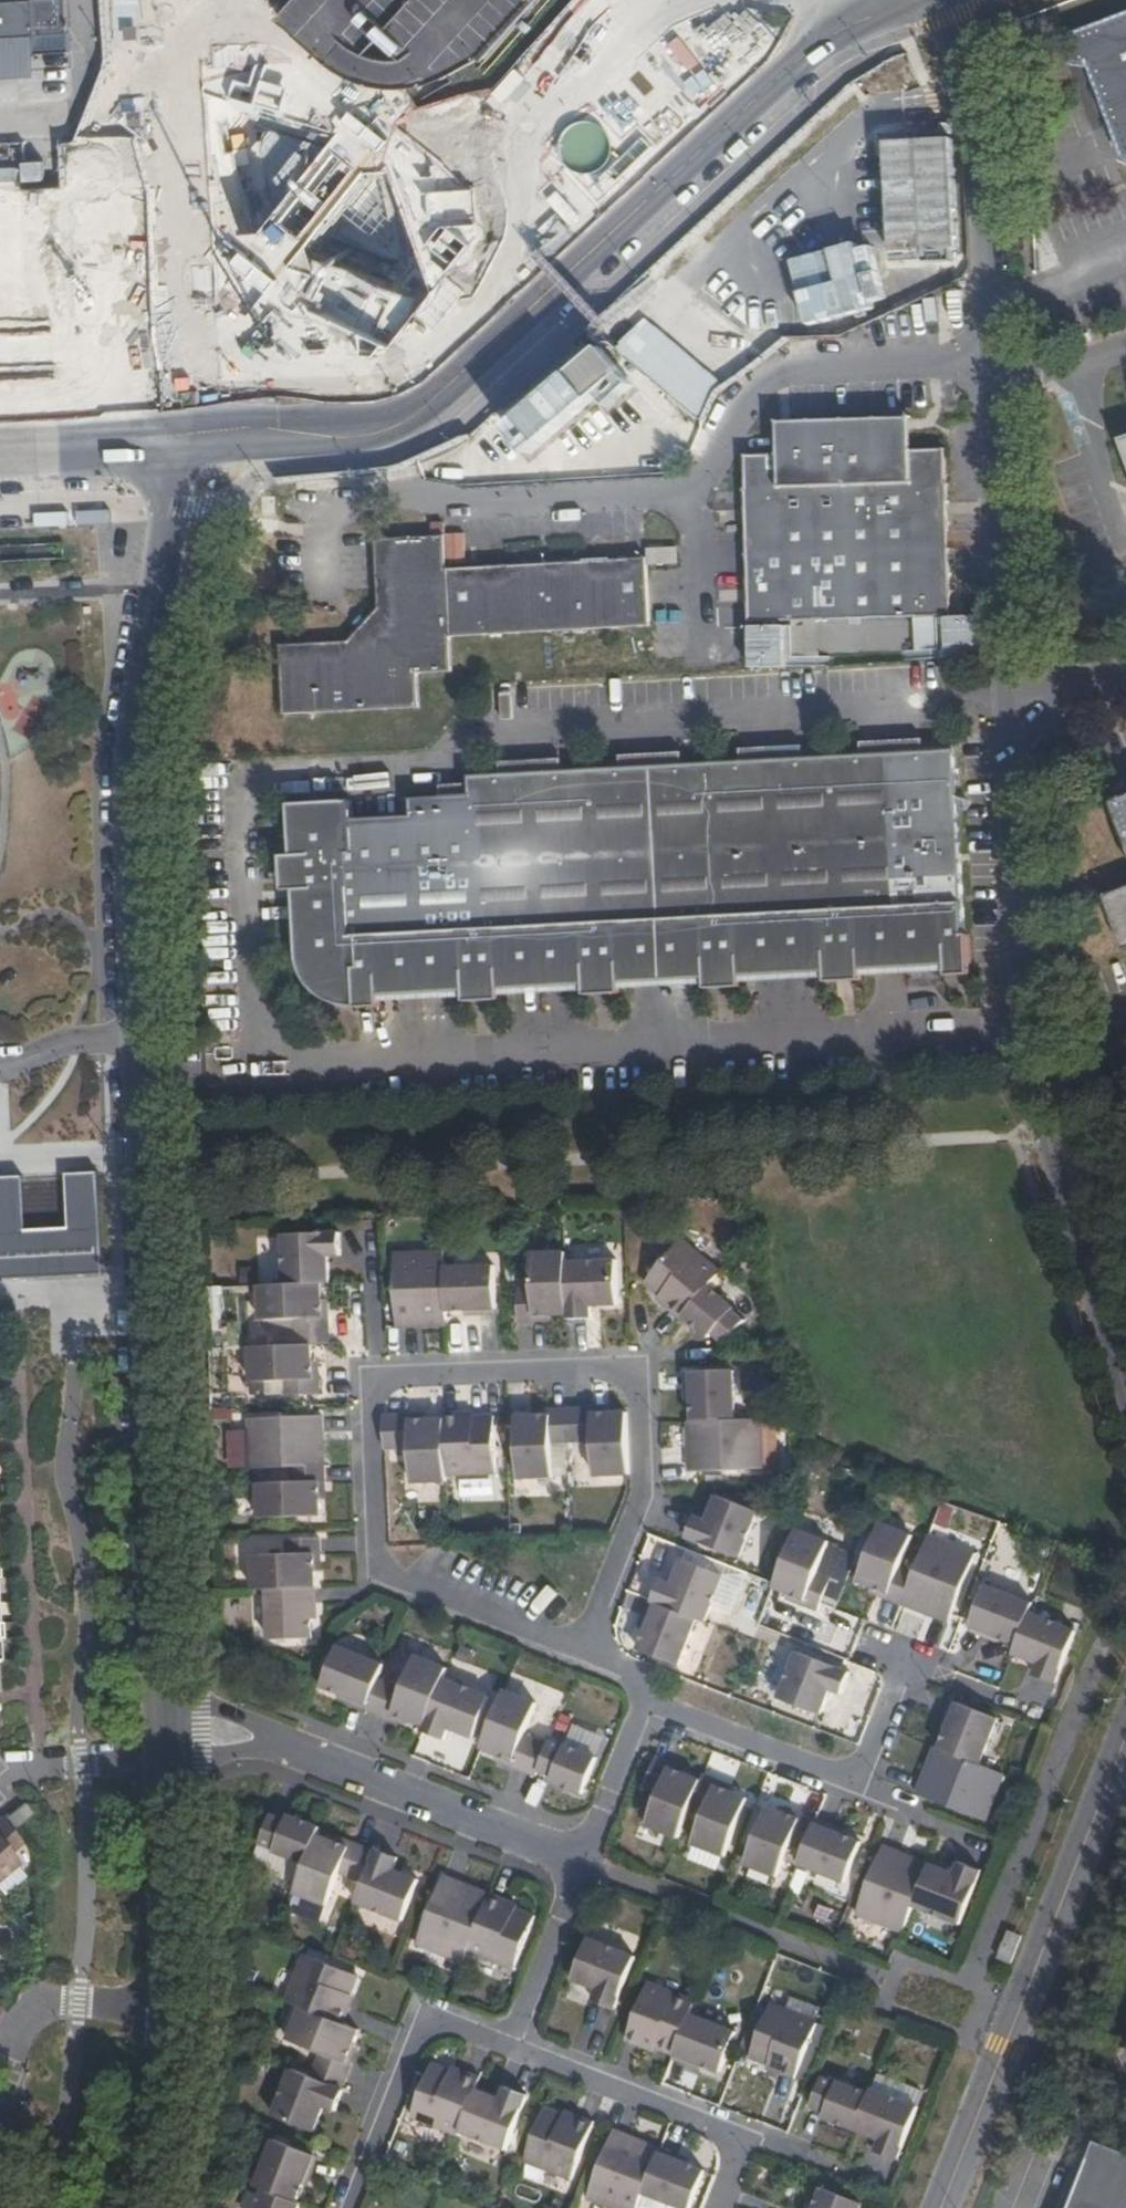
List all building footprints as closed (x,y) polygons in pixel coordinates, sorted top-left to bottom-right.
[(3,36),(35,34),(35,49),(67,47),(65,8),(65,0),(0,0),(0,36),(3,36)] [(279,17),(291,27),(336,67),(359,76),(381,82),(403,81),(424,78),(453,68),(488,53),(509,29),(536,0),(294,0),(279,17)] [(37,77),(35,49),(35,34),(3,36),(0,36),(0,78),(37,77)] [(1098,46),(1095,67),(1100,68),(1099,73),(1113,79),(1113,85),(1125,120),(1125,35),(1098,46)] [(1113,79),(1099,73),(1096,81),(1113,85),(1113,79)] [(888,142),(891,261),(962,259),(959,140),(888,142)] [(895,276),(854,289),(864,320),(905,306),(895,276)] [(902,467),(912,467),(910,432),(881,434),(881,445),(902,467)] [(956,635),(947,465),(912,467),(902,467),(881,445),(881,434),(813,436),(813,445),(789,473),(781,474),(748,475),(757,645),(956,635)] [(780,439),(781,474),(789,473),(813,445),(813,436),(780,439)] [(507,628),(545,626),(617,622),(650,620),(650,617),(647,566),(646,554),(617,556),(591,558),(562,559),(524,561),(445,565),(443,531),(440,531),(402,533),(375,535),(378,603),(350,637),(280,639),(284,710),(360,705),(397,703),(417,702),(415,667),(451,664),(449,631),(507,628)] [(646,554),(647,566),(677,563),(676,547),(645,549),(646,554)] [(861,750),(922,748),(922,735),(861,738),(861,750)] [(739,757),(803,753),(801,741),(738,745),(739,757)] [(431,868),(437,991),(462,990),(499,988),(510,987),(509,977),(567,975),(567,983),(583,982),(616,981),(629,980),(629,971),(685,969),(685,977),(699,977),(699,975),(734,974),(748,973),(748,965),(807,963),(807,970),(821,970),(856,968),(872,967),(872,958),(929,956),(930,963),(943,963),(967,962),(966,931),(962,931),(952,746),(922,748),(861,750),(803,753),(739,757),(681,759),(621,761),(565,764),(501,767),(471,768),(470,778),(471,789),(441,790),(427,790),(431,868)] [(620,748),(621,761),(681,759),(681,747),(620,748)] [(500,754),(501,767),(565,764),(565,756),(558,756),(558,751),(500,754)] [(441,778),(441,790),(471,789),(470,778),(441,778)] [(410,992),(437,991),(431,868),(427,790),(410,790),(410,810),(353,812),(352,796),(317,797),(289,811),(292,851),(294,886),(297,936),(300,937),(301,956),(304,968),(314,983),(338,995),(354,995),(375,994),(391,993),(391,984),(410,983),(410,992)] [(1112,806),(1125,843),(1125,801),(1112,806)] [(294,886),(292,851),(282,851),(284,887),(294,886)] [(1104,898),(1123,951),(1125,950),(1125,889),(1104,898)] [(872,967),(930,963),(929,956),(872,958),(872,967)] [(967,973),(967,962),(943,963),(943,974),(967,973)] [(748,973),(807,970),(807,963),(748,965),(748,973)] [(857,979),(856,968),(821,970),(821,981),(857,979)] [(629,980),(685,977),(685,969),(629,971),(629,980)] [(735,986),(734,974),(699,975),(699,977),(699,988),(735,986)] [(510,987),(567,983),(567,975),(509,977),(510,987)] [(616,992),(616,981),(583,982),(583,994),(616,992)] [(391,993),(410,992),(410,983),(391,984),(391,993)] [(499,988),(462,990),(462,1001),(499,999),(499,988)] [(376,1004),(375,994),(354,995),(354,1005),(376,1004)] [(21,1276),(36,1275),(52,1274),(67,1274),(84,1273),(102,1272),(101,1256),(100,1230),(97,1176),(85,1177),(71,1177),(74,1231),(25,1234),(22,1178),(8,1179),(0,1179),(0,1277),(21,1276)] [(285,1231),(286,1286),(307,1285),(323,1285),(330,1284),(329,1259),(342,1259),(341,1231),(285,1231)] [(670,1309),(684,1320),(687,1316),(712,1286),(722,1274),(683,1241),(648,1284),(673,1305),(670,1309)] [(447,1267),(446,1252),(396,1254),(398,1326),(449,1324),(448,1310),(447,1267)] [(568,1284),(567,1275),(567,1255),(532,1256),(533,1293),(519,1293),(519,1326),(536,1326),(535,1321),(569,1320),(568,1284)] [(447,1267),(448,1310),(495,1308),(494,1265),(447,1267)] [(569,1320),(570,1325),(591,1325),(591,1319),(602,1319),(602,1275),(567,1275),(568,1284),(569,1320)] [(673,1305),(648,1284),(645,1288),(670,1309),(673,1305)] [(295,1346),(313,1346),(329,1345),(329,1319),(323,1318),(323,1285),(307,1285),(286,1286),(260,1286),(261,1320),(295,1319),(295,1346)] [(738,1307),(712,1286),(687,1316),(713,1337),(717,1333),(729,1342),(748,1319),(736,1309),(738,1307)] [(284,1380),(285,1390),(286,1395),(302,1394),(319,1394),(318,1380),(313,1380),(313,1346),(295,1346),(250,1347),(250,1380),(284,1380)] [(696,1402),(696,1419),(738,1418),(737,1369),(695,1370),(696,1402)] [(554,1476),(554,1464),(554,1443),(569,1443),(568,1410),(553,1411),(553,1416),(520,1417),(520,1454),(521,1478),(554,1476)] [(594,1410),(568,1410),(569,1443),(595,1442),(596,1474),(628,1475),(628,1413),(595,1414),(594,1410)] [(442,1420),(444,1475),(494,1473),(493,1447),(492,1413),(442,1415),(442,1420)] [(250,1417),(251,1467),(293,1465),(319,1464),(319,1431),(323,1431),(323,1414),(250,1417)] [(390,1415),(389,1419),(383,1417),(384,1447),(412,1446),(413,1480),(444,1479),(444,1475),(442,1420),(408,1421),(408,1416),(390,1415)] [(766,1466),(764,1417),(738,1418),(696,1419),(697,1453),(692,1453),(693,1469),(766,1466)] [(325,1478),(325,1464),(319,1464),(293,1465),(293,1481),(260,1482),(261,1515),(321,1514),(321,1478),(325,1478)] [(710,1508),(754,1520),(758,1510),(717,1493),(710,1508)] [(739,1555),(754,1520),(710,1508),(706,1517),(695,1514),(688,1535),(739,1555)] [(907,1602),(909,1597),(919,1573),(903,1566),(917,1535),(885,1522),(862,1577),(893,1590),(891,1596),(907,1602)] [(817,1573),(831,1541),(798,1529),(776,1586),(808,1599),(805,1604),(819,1609),(831,1579),(817,1573)] [(254,1554),(256,1589),(268,1588),(317,1586),(315,1552),(320,1551),(319,1536),(288,1537),(288,1552),(254,1554)] [(952,1622),(980,1556),(934,1536),(919,1573),(909,1597),(939,1611),(937,1616),(952,1622)] [(699,1616),(706,1618),(724,1572),(683,1556),(673,1581),(661,1577),(653,1598),(658,1600),(699,1616)] [(317,1586),(268,1588),(271,1636),(314,1634),(314,1616),(319,1616),(317,1586)] [(1022,1641),(1036,1607),(1037,1603),(991,1587),(990,1586),(976,1622),(1005,1634),(1022,1641)] [(658,1600),(653,1598),(642,1625),(648,1628),(658,1600)] [(682,1656),(699,1616),(658,1600),(648,1628),(643,1640),(682,1656)] [(1022,1641),(1020,1648),(1045,1658),(1041,1669),(1062,1677),(1082,1625),(1036,1607),(1022,1641)] [(1003,1639),(1005,1634),(976,1622),(974,1627),(1003,1639)] [(340,1697),(367,1708),(379,1679),(384,1665),(334,1645),(317,1684),(341,1693),(340,1697)] [(843,1691),(851,1671),(798,1650),(781,1697),(821,1713),(832,1687),(843,1691)] [(379,1679),(367,1708),(393,1718),(394,1714),(408,1719),(428,1726),(437,1702),(446,1678),(450,1669),(416,1657),(404,1689),(379,1679)] [(492,1696),(446,1678),(437,1702),(428,1726),(426,1731),(446,1739),(452,1727),(477,1737),(492,1696)] [(512,1765),(538,1775),(540,1771),(550,1745),(527,1737),(540,1705),(506,1692),(484,1749),(499,1754),(514,1759),(512,1765)] [(964,1703),(947,1749),(952,1751),(982,1762),(1000,1717),(964,1703)] [(394,1714),(393,1718),(407,1724),(408,1719),(394,1714)] [(567,1745),(552,1740),(550,1745),(540,1771),(555,1776),(552,1783),(584,1795),(598,1759),(567,1747),(567,1745)] [(952,1751),(947,1749),(937,1772),(932,1770),(925,1787),(992,1814),(1009,1773),(982,1762),(952,1751)] [(514,1759),(499,1754),(497,1760),(512,1765),(514,1759)] [(652,1823),(684,1836),(695,1810),(707,1779),(676,1766),(677,1761),(664,1756),(652,1786),(665,1791),(652,1823)] [(724,1780),(709,1774),(707,1779),(695,1810),(708,1815),(696,1848),(727,1861),(753,1798),(722,1786),(724,1780)] [(3,1820),(12,1832),(32,1814),(23,1803),(3,1820)] [(804,1857),(819,1819),(806,1813),(803,1818),(772,1805),(749,1861),(780,1874),(793,1842),(799,1844),(804,1857)] [(317,1831),(319,1824),(288,1812),(287,1814),(273,1808),(259,1843),(306,1861),(317,1831)] [(24,1845),(12,1832),(3,1820),(0,1818),(0,1879),(18,1863),(11,1855),(24,1845)] [(804,1857),(801,1864),(847,1882),(863,1843),(847,1836),(849,1831),(819,1819),(804,1857)] [(306,1861),(295,1890),(327,1902),(341,1869),(366,1879),(378,1847),(354,1837),(351,1845),(317,1831),(306,1861)] [(366,1879),(357,1900),(404,1919),(420,1882),(394,1871),(399,1855),(378,1847),(366,1879)] [(865,1917),(906,1932),(917,1904),(931,1870),(905,1861),(907,1856),(891,1850),(865,1917)] [(931,1870),(917,1904),(965,1921),(985,1869),(965,1860),(960,1872),(934,1863),(931,1870)] [(420,1943),(466,1963),(475,1942),(491,1900),(459,1888),(462,1880),(446,1874),(420,1943)] [(521,1904),(493,1894),(491,1900),(475,1942),(520,1960),(537,1919),(518,1912),(521,1904)] [(636,1956),(588,1938),(572,1980),(599,1991),(595,2001),(616,2009),(636,1956)] [(304,1953),(285,1999),(301,2005),(351,2025),(356,2011),(352,2009),(364,1976),(304,1953)] [(696,2008),(704,1988),(657,1969),(629,2039),(644,2046),(646,2040),(678,2053),(696,2008)] [(807,2011),(773,1997),(751,2055),(784,2068),(782,2073),(798,2079),(811,2047),(795,2041),(807,2011)] [(310,2074),(346,2088),(355,2065),(347,2062),(361,2029),(351,2025),(301,2005),(288,2039),(320,2051),(310,2074)] [(678,2053),(676,2059),(703,2070),(705,2064),(723,2070),(739,2026),(696,2008),(678,2053)] [(467,2114),(480,2083),(464,2077),(467,2071),(437,2060),(421,2102),(451,2115),(453,2109),(467,2114)] [(310,2074),(292,2067),(274,2114),(322,2132),(328,2115),(335,2117),(346,2088),(310,2074)] [(861,2131),(875,2093),(844,2082),(843,2087),(824,2079),(813,2105),(831,2113),(830,2118),(861,2131)] [(467,2114),(455,2145),(504,2165),(532,2097),(517,2091),(514,2097),(480,2083),(467,2114)] [(920,2104),(877,2087),(875,2093),(861,2131),(884,2140),(881,2153),(899,2160),(920,2104)] [(578,2181),(600,2126),(583,2119),(581,2124),(550,2113),(531,2162),(578,2181)] [(615,2207),(644,2207),(648,2198),(664,2157),(636,2145),(638,2139),(621,2133),(595,2200),(615,2207)] [(269,2136),(252,2181),(265,2186),(299,2200),(306,2185),(312,2187),(323,2157),(269,2136)] [(664,2157),(667,2150),(638,2139),(636,2145),(664,2157)] [(1100,2145),(1076,2207),(1125,2207),(1125,2154),(1100,2145)] [(697,2162),(667,2150),(664,2157),(695,2169),(697,2162)] [(664,2157),(648,2198),(674,2207),(697,2207),(710,2175),(695,2169),(664,2157)] [(859,2189),(809,2169),(806,2176),(796,2201),(792,2199),(789,2207),(851,2207),(859,2189)] [(305,2203),(299,2200),(265,2186),(256,2207),(303,2207),(305,2203)]
